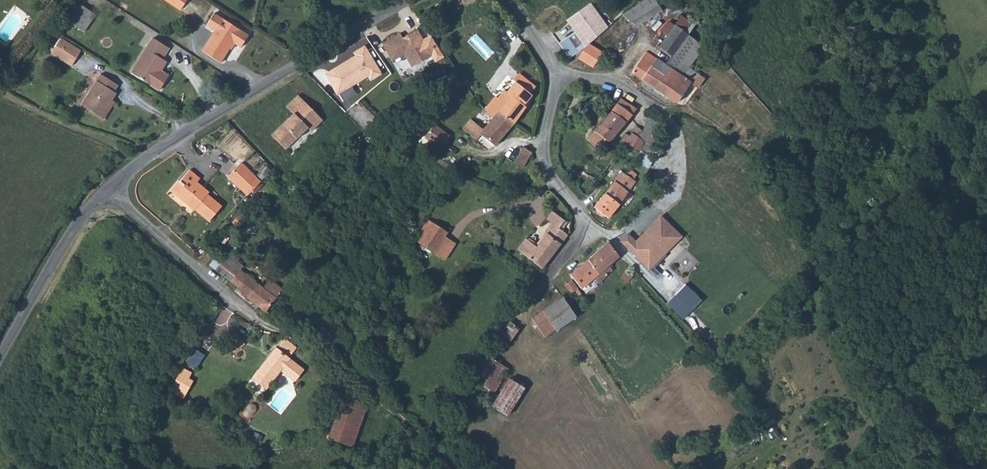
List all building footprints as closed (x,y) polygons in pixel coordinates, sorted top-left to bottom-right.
[(50,9),(58,0),(39,0),(50,9)] [(185,0),(153,0),(178,14),(185,0)] [(575,33),(558,44),(570,58),(608,27),(592,3),(568,21),(575,33)] [(89,20),(79,15),(69,30),(79,36),(89,20)] [(248,38),(213,17),(207,28),(213,32),(200,55),(220,67),(234,45),(241,50),(248,38)] [(675,33),(671,30),(657,52),(672,61),(686,41),(692,31),(681,24),(675,33)] [(435,63),(445,57),(432,37),(424,39),(419,30),(404,38),(402,35),(384,45),(393,59),(405,52),(413,65),(430,54),(435,63)] [(686,41),(672,61),(666,71),(670,74),(658,95),(676,105),(679,106),(691,88),(697,92),(703,82),(695,77),(694,79),(686,74),(701,50),(686,41)] [(598,42),(592,47),(586,52),(596,65),(609,56),(598,42)] [(77,55),(57,44),(49,57),(69,69),(77,55)] [(148,44),(128,79),(157,96),(166,81),(156,75),(152,73),(157,64),(163,53),(148,44)] [(370,81),(383,74),(366,44),(352,52),(356,55),(325,73),(337,95),(367,79),(370,81)] [(666,71),(644,59),(632,79),(642,85),(658,95),(670,74),(666,71)] [(157,64),(152,73),(156,75),(161,66),(157,64)] [(114,88),(96,78),(77,108),(97,121),(107,104),(112,97),(109,95),(114,88)] [(511,86),(522,95),(527,89),(516,80),(511,86)] [(513,88),(505,98),(508,101),(503,108),(497,103),(491,111),(497,115),(510,126),(529,101),(528,100),(522,95),(513,88)] [(522,95),(528,100),(533,94),(527,89),(522,95)] [(260,138),(273,153),(297,133),(300,137),(312,126),(289,100),(277,110),(285,120),(280,124),(278,122),(260,138)] [(639,113),(620,101),(619,102),(625,106),(625,111),(631,115),(636,119),(637,116),(639,113)] [(619,102),(596,135),(605,141),(609,144),(624,124),(631,115),(625,111),(625,106),(619,102)] [(107,104),(97,121),(100,123),(110,106),(107,104)] [(510,126),(497,115),(492,122),(505,134),(510,126)] [(476,137),(484,127),(472,118),(464,128),(476,137)] [(492,122),(478,141),(491,152),(505,134),(492,122)] [(444,148),(452,133),(434,124),(426,140),(444,148)] [(647,137),(634,130),(629,140),(626,138),(622,144),(626,147),(640,156),(647,137)] [(605,141),(596,135),(591,142),(600,148),(605,141)] [(638,160),(650,167),(656,158),(644,151),(638,160)] [(522,157),(513,168),(520,174),(528,162),(527,160),(522,157)] [(252,188),(234,170),(221,182),(239,201),(252,188)] [(620,177),(592,212),(596,216),(593,220),(600,225),(631,186),(631,183),(634,179),(629,175),(624,180),(620,177)] [(192,186),(181,177),(170,189),(174,193),(167,202),(180,213),(183,211),(201,227),(212,214),(198,201),(200,199),(189,189),(192,186)] [(170,189),(163,197),(167,202),(174,193),(170,189)] [(683,236),(662,215),(636,242),(626,233),(617,239),(650,270),(683,236)] [(553,237),(536,258),(527,269),(539,279),(566,243),(556,236),(561,230),(550,222),(544,229),(551,235),(553,237)] [(445,235),(430,226),(417,247),(432,257),(442,240),(445,235)] [(534,256),(523,247),(514,258),(527,269),(536,258),(553,237),(551,235),(534,256)] [(442,240),(432,257),(443,263),(453,247),(442,240)] [(607,260),(597,250),(585,263),(604,281),(610,276),(602,267),(607,260)] [(237,265),(224,254),(213,268),(227,280),(232,272),(237,265)] [(585,263),(566,283),(570,288),(579,297),(589,288),(593,291),(604,281),(585,263)] [(237,288),(243,280),(232,272),(227,280),(237,288)] [(628,282),(623,276),(617,282),(623,287),(628,282)] [(265,283),(258,292),(243,280),(237,288),(233,292),(234,292),(261,315),(264,310),(270,303),(278,294),(265,283)] [(701,299),(684,284),(667,303),(684,319),(701,299)] [(563,305),(536,324),(549,343),(571,328),(569,325),(564,319),(570,315),(563,305)] [(219,314),(213,331),(224,335),(230,318),(219,314)] [(575,322),(570,315),(564,319),(569,325),(575,322)] [(549,343),(536,324),(526,331),(539,350),(549,343)] [(200,368),(217,336),(207,330),(190,362),(200,368)] [(243,347),(234,335),(225,342),(233,354),(243,347)] [(505,339),(493,356),(502,363),(514,345),(505,339)] [(280,346),(273,355),(282,362),(289,354),(280,346)] [(272,353),(255,374),(267,384),(274,375),(283,364),(284,364),(282,362),(273,355),(272,353)] [(295,375),(283,364),(274,375),(287,385),(295,375)] [(480,372),(470,389),(466,395),(485,407),(500,384),(480,372)] [(267,384),(255,374),(246,384),(259,393),(267,384)] [(182,399),(191,383),(177,375),(168,390),(182,399)] [(259,393),(246,384),(238,395),(250,404),(259,393)] [(501,428),(501,427),(516,401),(504,394),(491,414),(487,420),(501,428)] [(340,401),(327,441),(352,449),(365,410),(340,401)]
